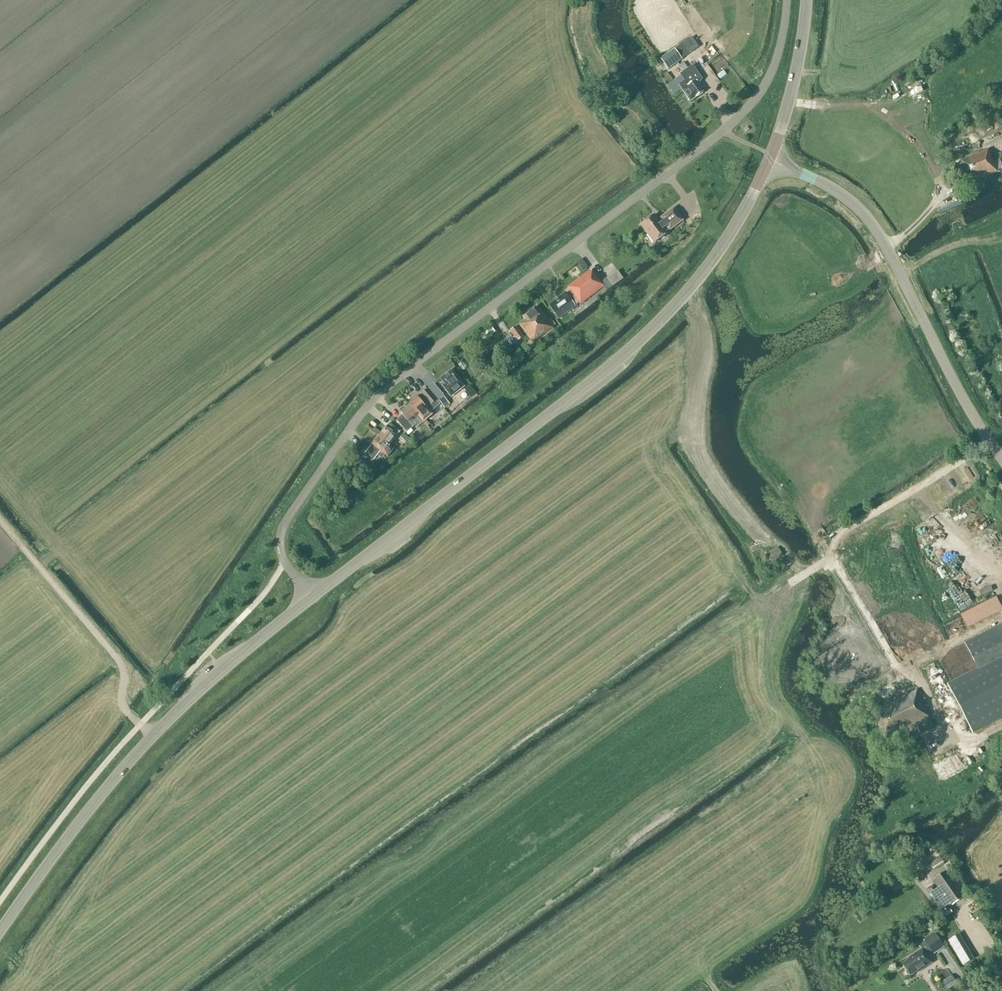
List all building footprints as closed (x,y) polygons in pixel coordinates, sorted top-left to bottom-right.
[(697,48),(690,38),(684,42),(691,52),(697,48)] [(682,60),(674,49),(661,55),(665,61),(663,62),(668,70),(682,60)] [(679,85),(690,101),(704,92),(696,81),(701,77),(693,65),(680,74),(684,81),(679,85)] [(961,161),(970,182),(979,178),(979,179),(999,171),(998,169),(1001,167),(999,160),(1001,159),(1001,157),(1000,153),(991,157),(988,149),(961,161)] [(654,215),(641,225),(654,243),(668,233),(666,231),(670,229),(670,230),(682,220),(674,208),(661,218),(662,219),(659,222),(654,215)] [(549,305),(559,318),(580,303),(580,304),(603,286),(591,270),(568,287),(571,291),(567,294),(566,293),(549,305)] [(617,271),(607,278),(613,286),(623,279),(617,271)] [(535,307),(523,316),(526,320),(519,325),(533,342),(553,327),(540,309),(538,311),(535,307)] [(518,340),(523,337),(515,327),(511,330),(518,340)] [(510,346),(517,341),(510,332),(503,336),(510,346)] [(452,370),(441,379),(447,388),(445,390),(451,397),(465,386),(460,380),(452,370)] [(432,385),(428,389),(437,400),(441,396),(432,385)] [(428,389),(421,394),(430,405),(434,410),(440,404),(437,400),(428,389)] [(417,397),(408,404),(423,422),(432,414),(417,397)] [(418,426),(423,422),(408,404),(400,411),(403,415),(397,420),(407,432),(417,424),(418,426)] [(373,444),(388,456),(394,449),(389,446),(397,436),(395,434),(398,430),(389,423),(386,427),(373,444)] [(383,463),(388,456),(373,444),(364,455),(373,462),(377,457),(383,463)] [(359,460),(353,468),(360,473),(366,465),(359,460)] [(901,502),(905,510),(916,503),(912,496),(901,502)] [(1001,652),(1001,623),(965,643),(975,662),(1000,648),(1001,652)] [(948,686),(972,731),(1001,715),(1001,657),(948,686)] [(879,675),(866,683),(869,689),(882,680),(879,675)] [(934,726),(925,709),(927,708),(918,690),(872,712),(886,740),(917,725),(920,733),(934,726)] [(943,759),(947,769),(965,761),(961,751),(943,759)] [(943,760),(935,764),(939,773),(946,769),(943,760)] [(925,856),(921,848),(903,857),(907,865),(925,856)] [(944,864),(940,857),(930,863),(935,870),(944,864)] [(927,890),(943,914),(951,909),(949,907),(963,898),(947,872),(936,880),(933,883),(935,885),(927,890)] [(934,932),(933,933),(924,939),(933,953),(943,945),(934,932)] [(962,932),(947,941),(963,968),(978,958),(962,932)] [(910,959),(902,963),(910,975),(917,970),(918,972),(932,962),(922,948),(909,957),(910,959)] [(954,975),(942,981),(946,990),(958,984),(954,975)]
